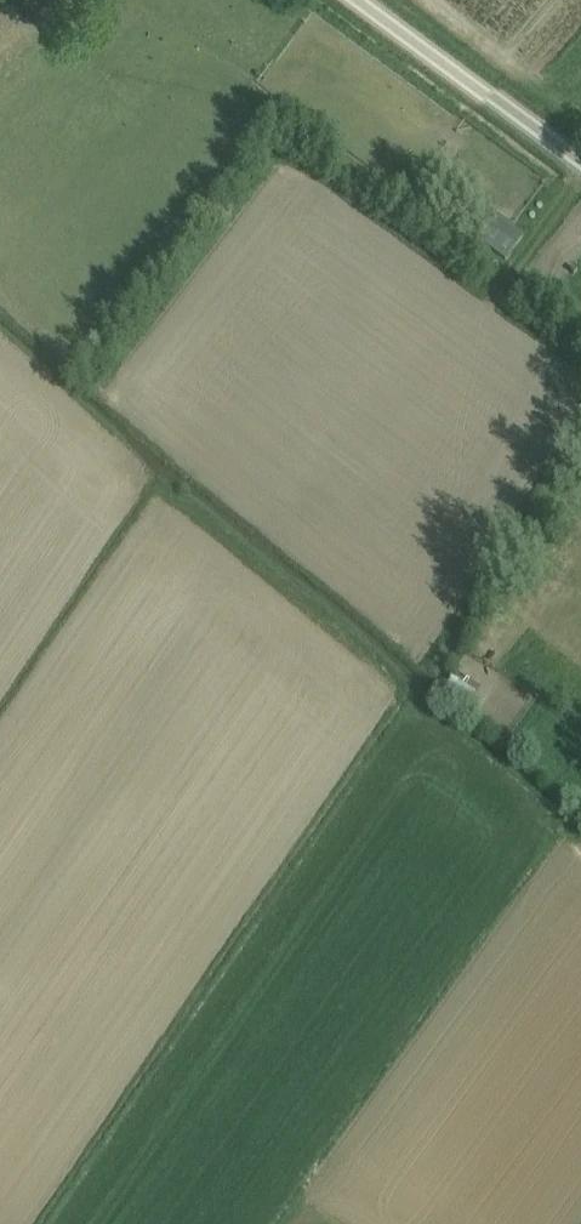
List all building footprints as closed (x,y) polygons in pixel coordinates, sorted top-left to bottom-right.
[(488,210),(475,236),(509,254),(522,228),(488,210)]
